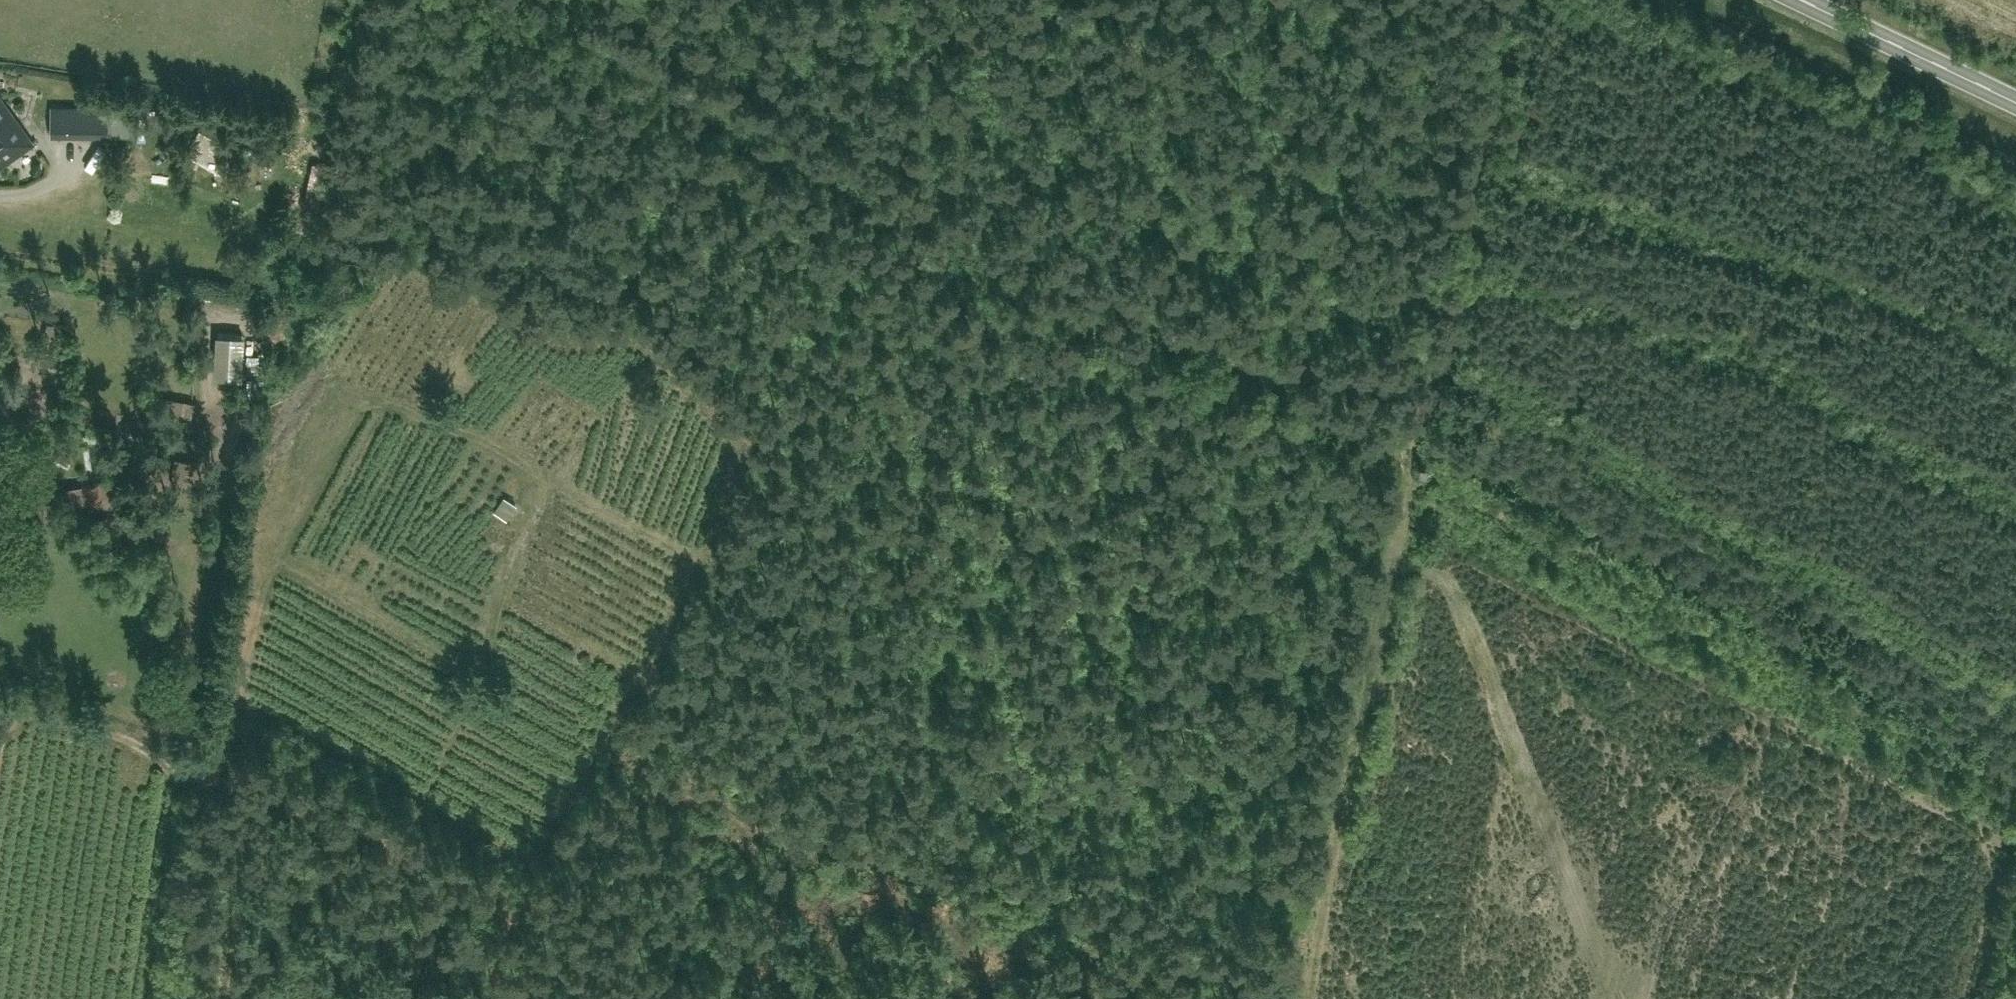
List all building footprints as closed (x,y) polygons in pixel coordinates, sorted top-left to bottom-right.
[(38,139),(0,91),(0,167),(38,139)] [(57,102),(57,143),(96,143),(97,103),(57,102)] [(250,337),(220,336),(219,358),(249,358),(250,337)] [(74,484),(74,508),(111,508),(111,484),(74,484)] [(508,499),(497,516),(512,525),(523,508),(508,499)]
